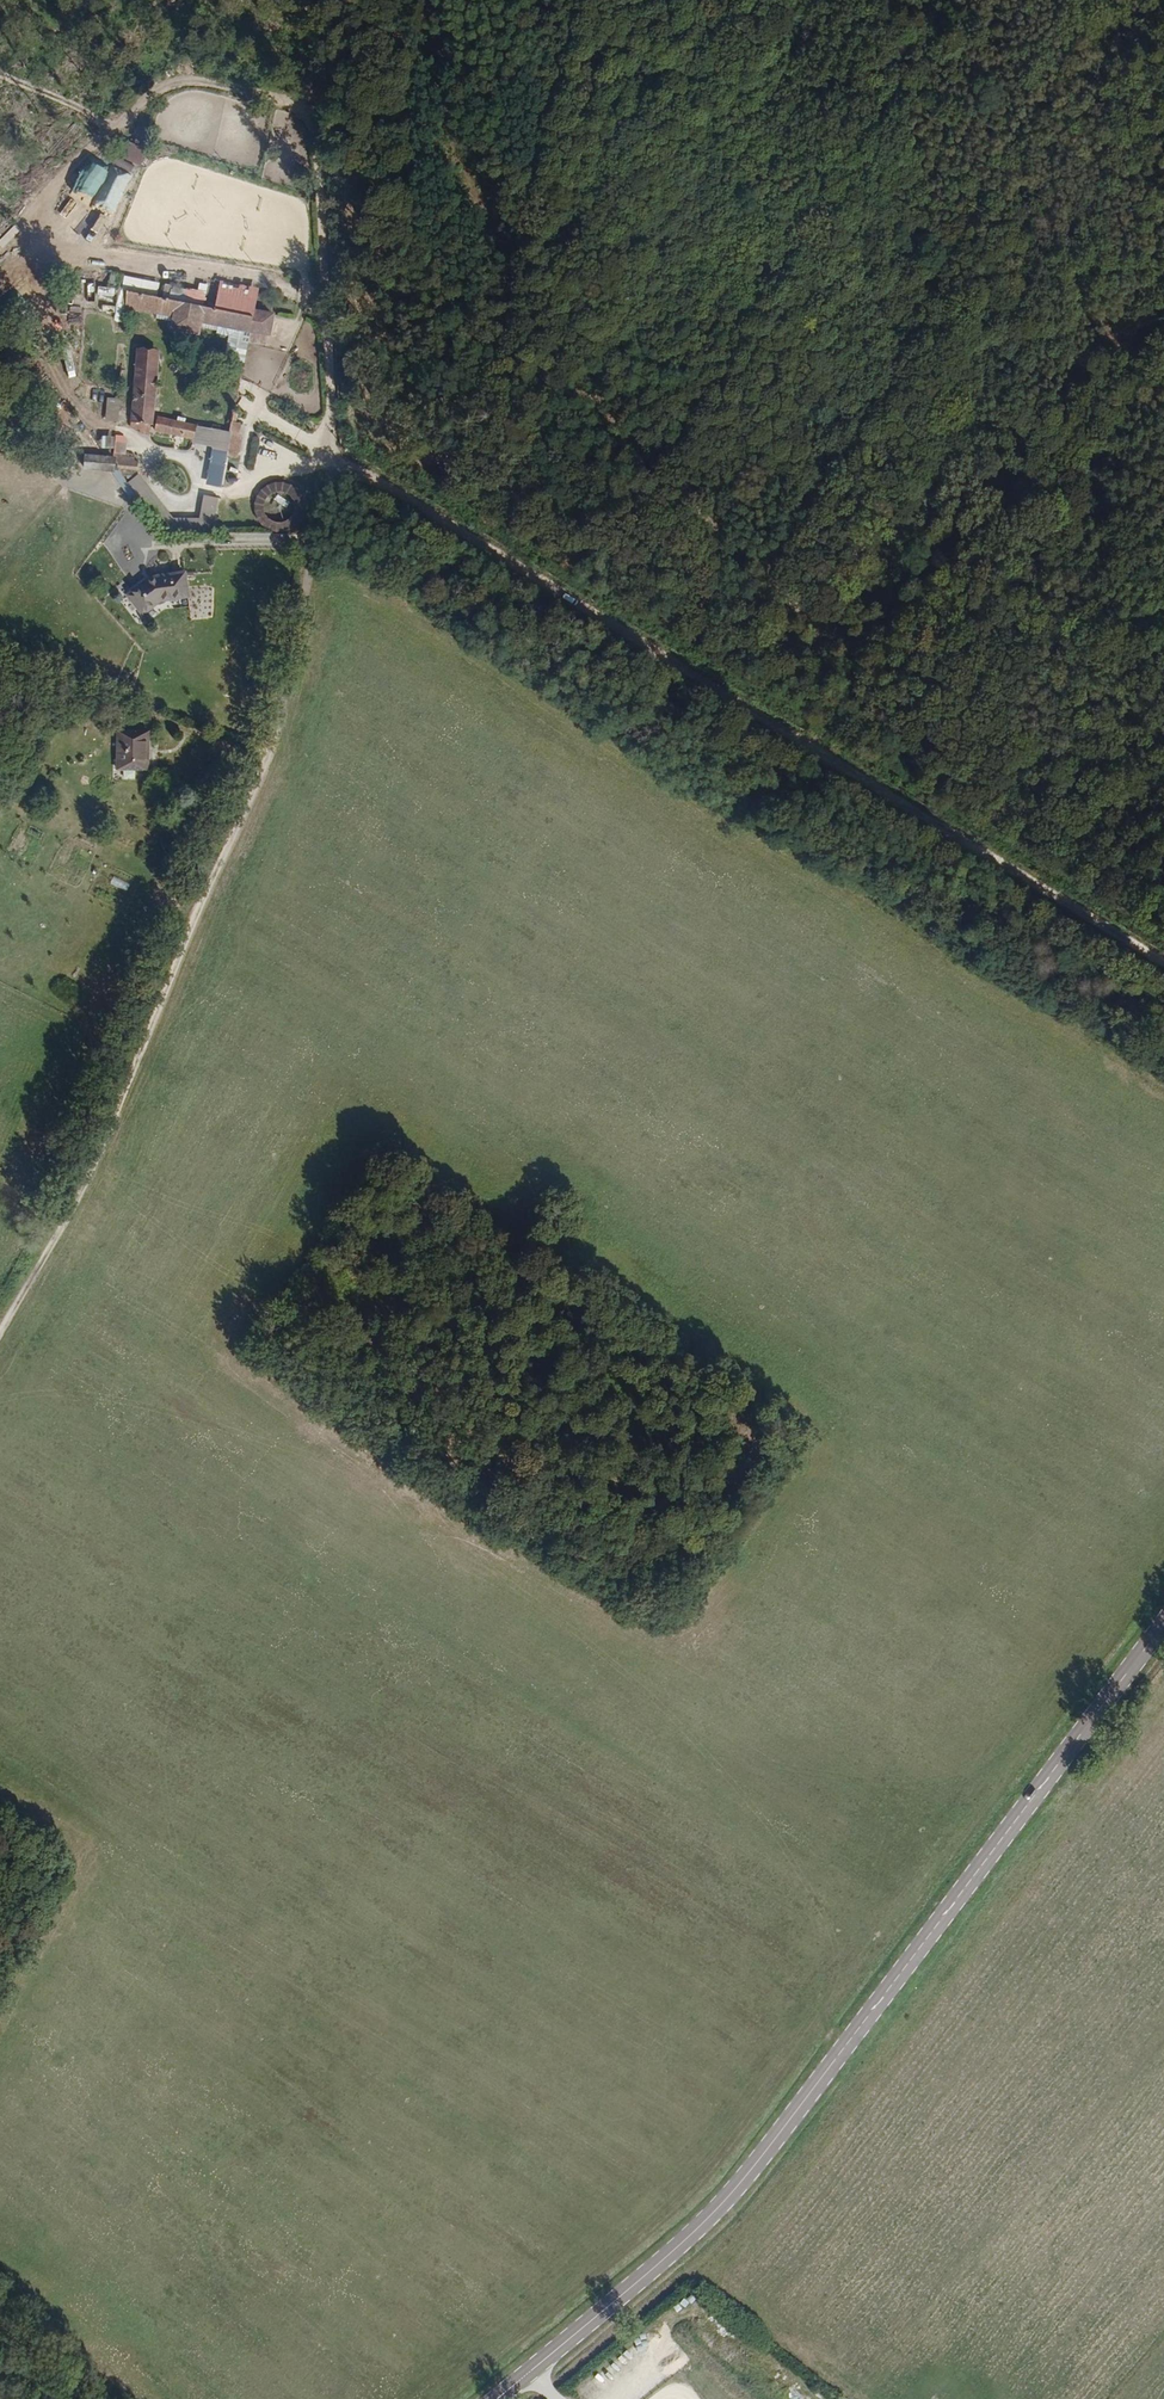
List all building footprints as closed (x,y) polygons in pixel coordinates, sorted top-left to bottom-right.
[(130,142),(121,156),(139,167),(148,152),(130,142)] [(105,184),(126,195),(135,176),(113,166),(105,184)] [(101,260),(100,268),(126,271),(127,263),(101,260)] [(148,275),(167,276),(167,268),(148,267),(148,275)] [(213,278),(207,305),(250,314),(251,307),(254,286),(213,278)] [(102,312),(115,312),(115,321),(119,321),(117,287),(97,287),(98,297),(101,297),(102,312)] [(207,305),(124,287),(122,304),(247,330),(250,314),(207,305)] [(250,314),(247,330),(268,335),(271,311),(251,307),(250,314)] [(226,355),(244,357),(247,332),(229,330),(226,355)] [(130,351),(125,421),(148,423),(151,423),(153,391),(151,391),(153,352),(130,351)] [(119,421),(120,401),(107,400),(106,421),(119,421)] [(245,417),(233,415),(231,426),(229,431),(226,451),(238,452),(245,417)] [(152,431),(191,438),(193,425),(154,419),(152,431)] [(125,430),(142,432),(147,432),(148,423),(125,421),(125,430)] [(229,431),(231,426),(224,423),(222,430),(229,431)] [(210,483),(218,486),(226,451),(229,431),(222,430),(193,425),(191,438),(216,440),(219,443),(210,483)] [(112,453),(113,457),(126,456),(127,441),(113,440),(112,453)] [(113,457),(118,475),(121,478),(131,468),(126,456),(113,457)] [(121,478),(128,489),(132,469),(131,468),(121,478)] [(162,534),(209,533),(216,496),(207,496),(203,524),(167,524),(133,480),(137,476),(132,469),(128,489),(162,534)] [(253,506),(254,514),(258,521),(265,527),(272,530),(281,531),(289,529),(296,524),(301,518),(304,510),(304,501),(301,493),(296,487),(289,482),(280,480),(272,481),(264,484),(258,490),(254,497),(253,506)] [(153,574),(129,591),(141,611),(160,598),(188,598),(188,574),(153,574)] [(119,728),(115,767),(146,771),(150,732),(119,728)] [(113,876),(110,884),(128,891),(131,883),(113,876)] [(660,2354),(673,2346),(669,2340),(656,2348),(660,2354)]
